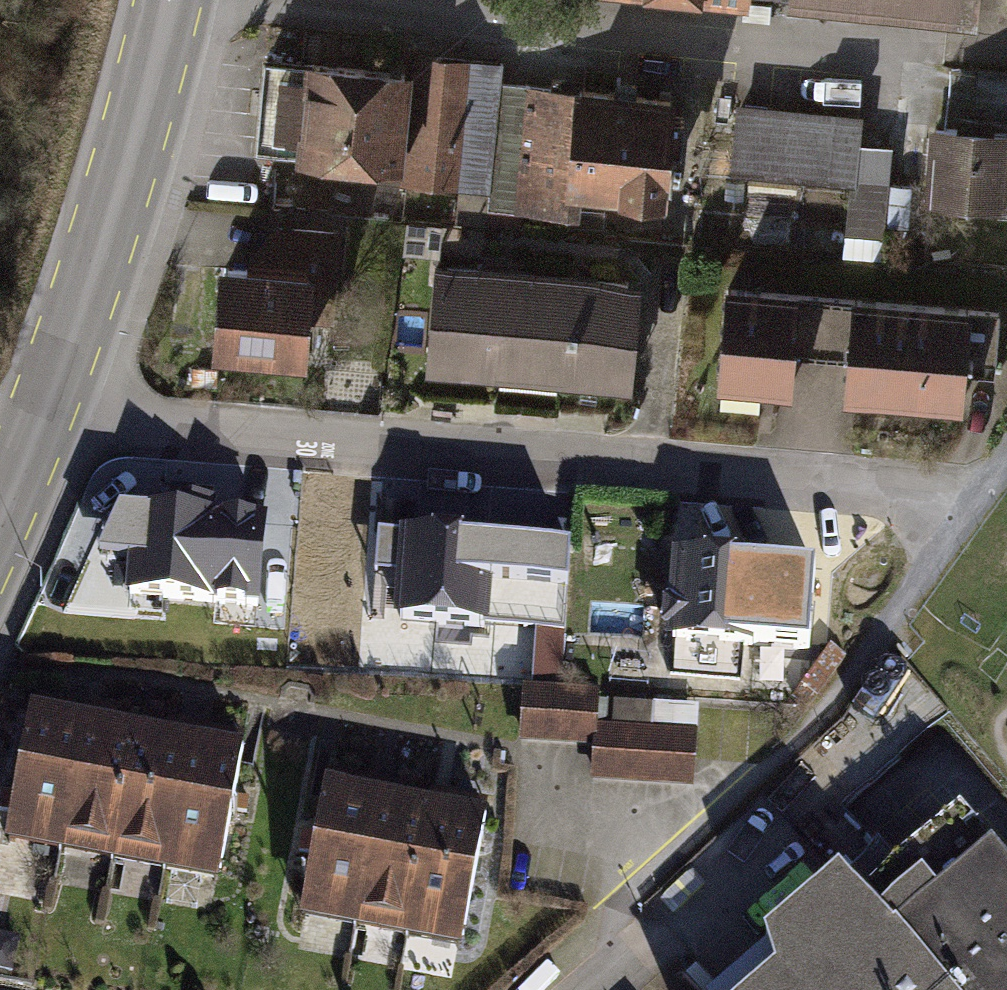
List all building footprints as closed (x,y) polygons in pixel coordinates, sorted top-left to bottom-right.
[(789,13),(976,31),(978,0),(790,0),(789,13)] [(502,67),(416,58),(413,75),(401,176),(400,186),(488,195),(499,86),(502,67)] [(304,72),(263,68),(259,104),(254,155),(296,159),(295,166),(401,176),(413,75),(305,62),(304,72)] [(680,106),(499,86),(488,195),(486,213),(577,223),(579,201),(668,211),(680,106)] [(865,115),(739,103),(732,176),(850,187),(845,234),(885,237),(893,150),(862,147),(865,115)] [(929,128),(923,208),(1006,215),(1006,134),(983,132),(929,128)] [(640,392),(649,281),(574,274),(509,268),(459,263),(440,261),(431,375),(640,392)] [(267,269),(226,266),(219,355),(315,363),(322,273),(267,269)] [(802,299),(726,292),(717,397),(793,404),(797,359),(802,299)] [(852,303),(802,299),(797,359),(846,364),(852,303)] [(1000,317),(852,303),(846,364),(842,406),(963,417),(968,366),(995,368),(1000,317)] [(179,518),(126,514),(104,560),(134,563),(131,597),(264,609),(271,526),(179,518)] [(569,545),(392,530),(385,613),(562,628),(569,545)] [(813,561),(669,550),(662,639),(673,640),(671,668),(736,672),(738,636),(806,641),(813,561)] [(598,690),(522,684),(518,741),(594,747),(596,722),(598,690)] [(68,707),(26,699),(1,837),(215,876),(240,740),(204,733),(176,728),(99,713),(68,707)] [(596,722),(594,747),(591,785),(691,793),(696,729),(596,722)] [(386,790),(324,778),(322,789),(299,913),(460,942),(485,807),(437,799),(386,790)] [(957,834),(858,918),(839,896),(763,960),(767,989),(1006,989),(1006,892),(957,834)]
